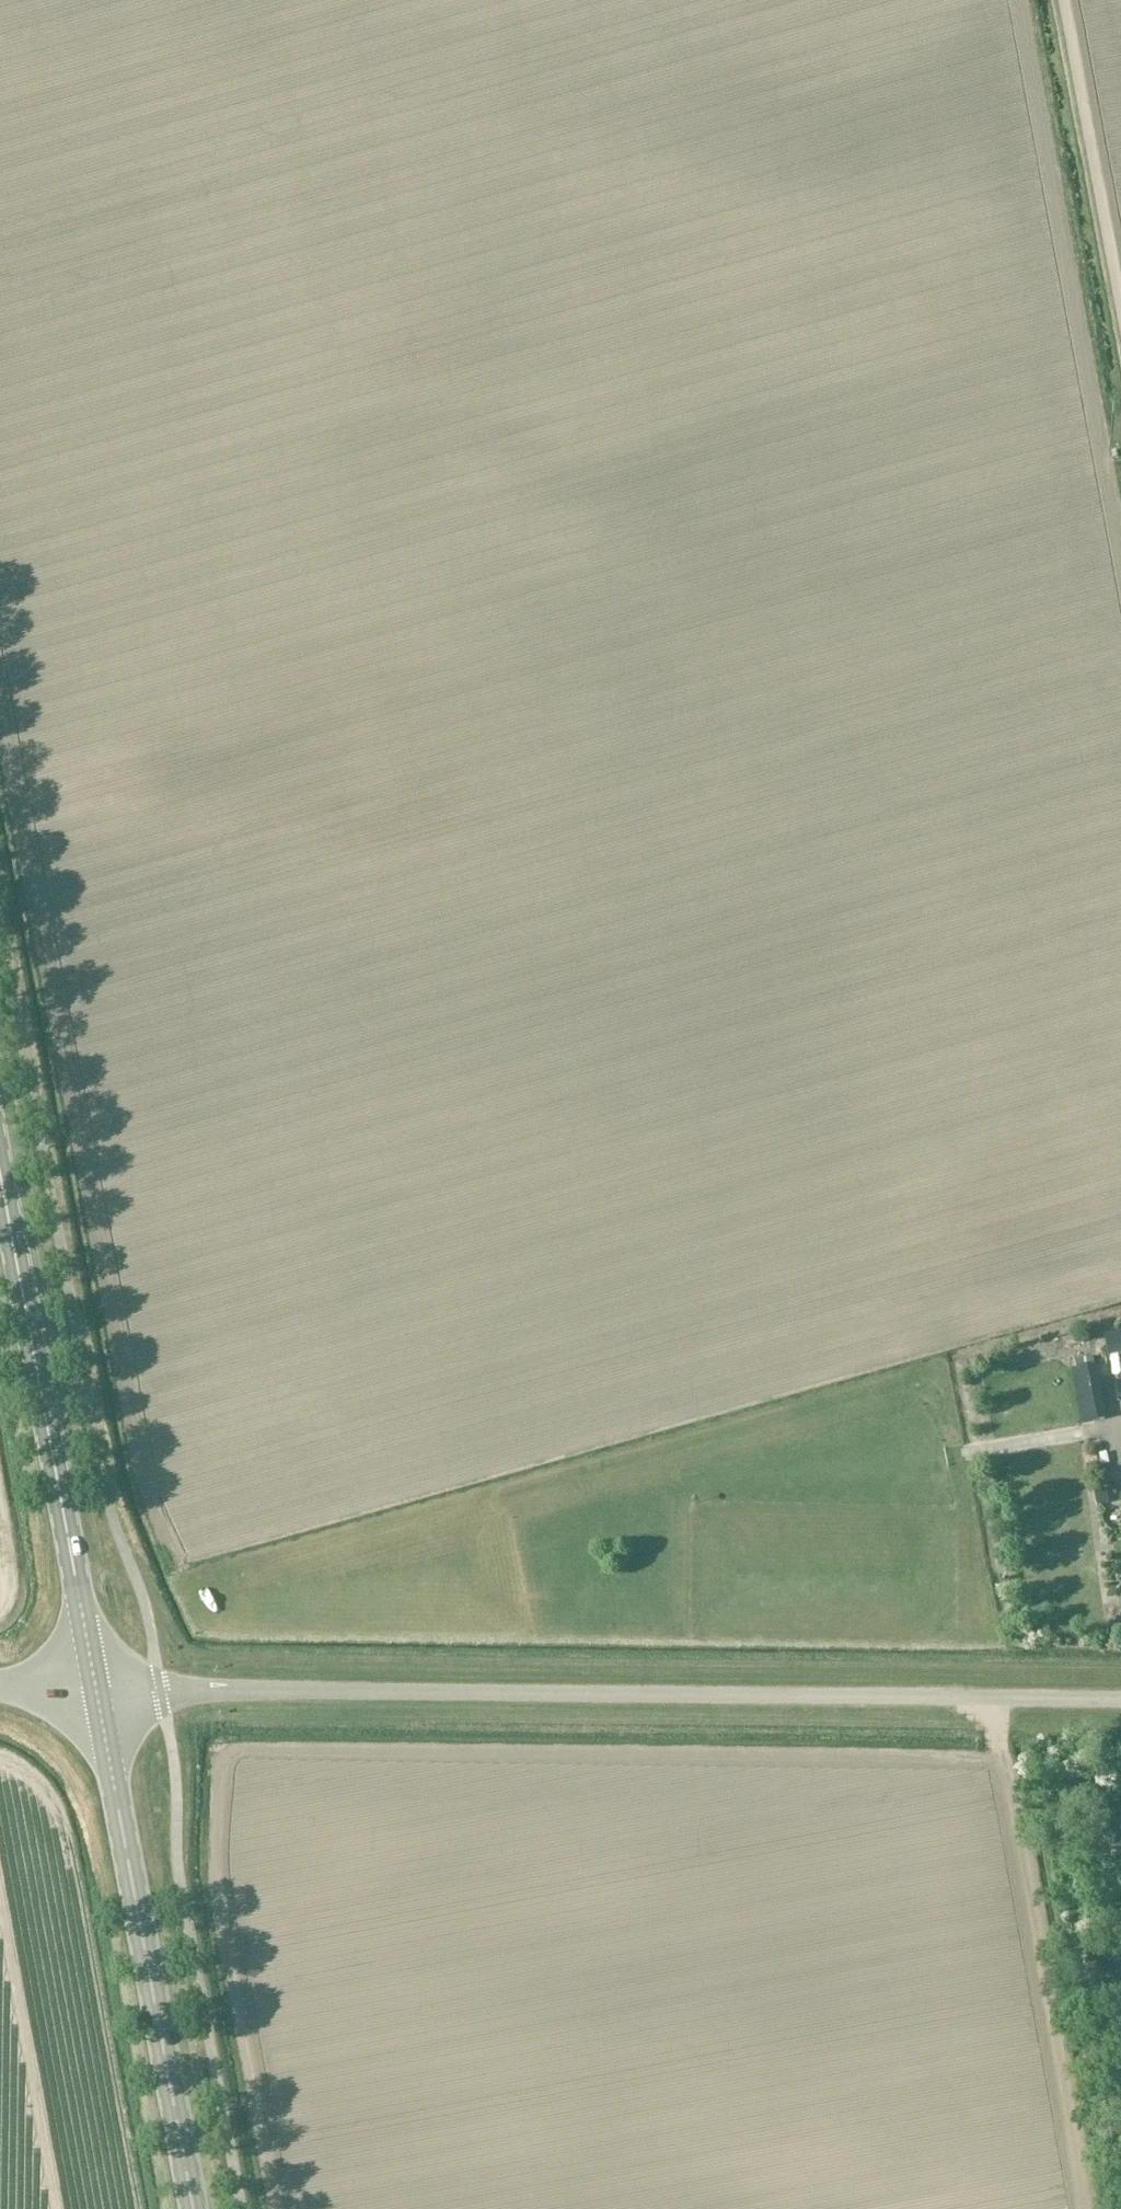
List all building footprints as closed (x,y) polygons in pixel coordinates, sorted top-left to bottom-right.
[(1104,1339),(1108,1359),(1120,1357),(1120,1335),(1104,1339)] [(1081,1426),(1106,1421),(1095,1366),(1070,1371),(1081,1426)]
